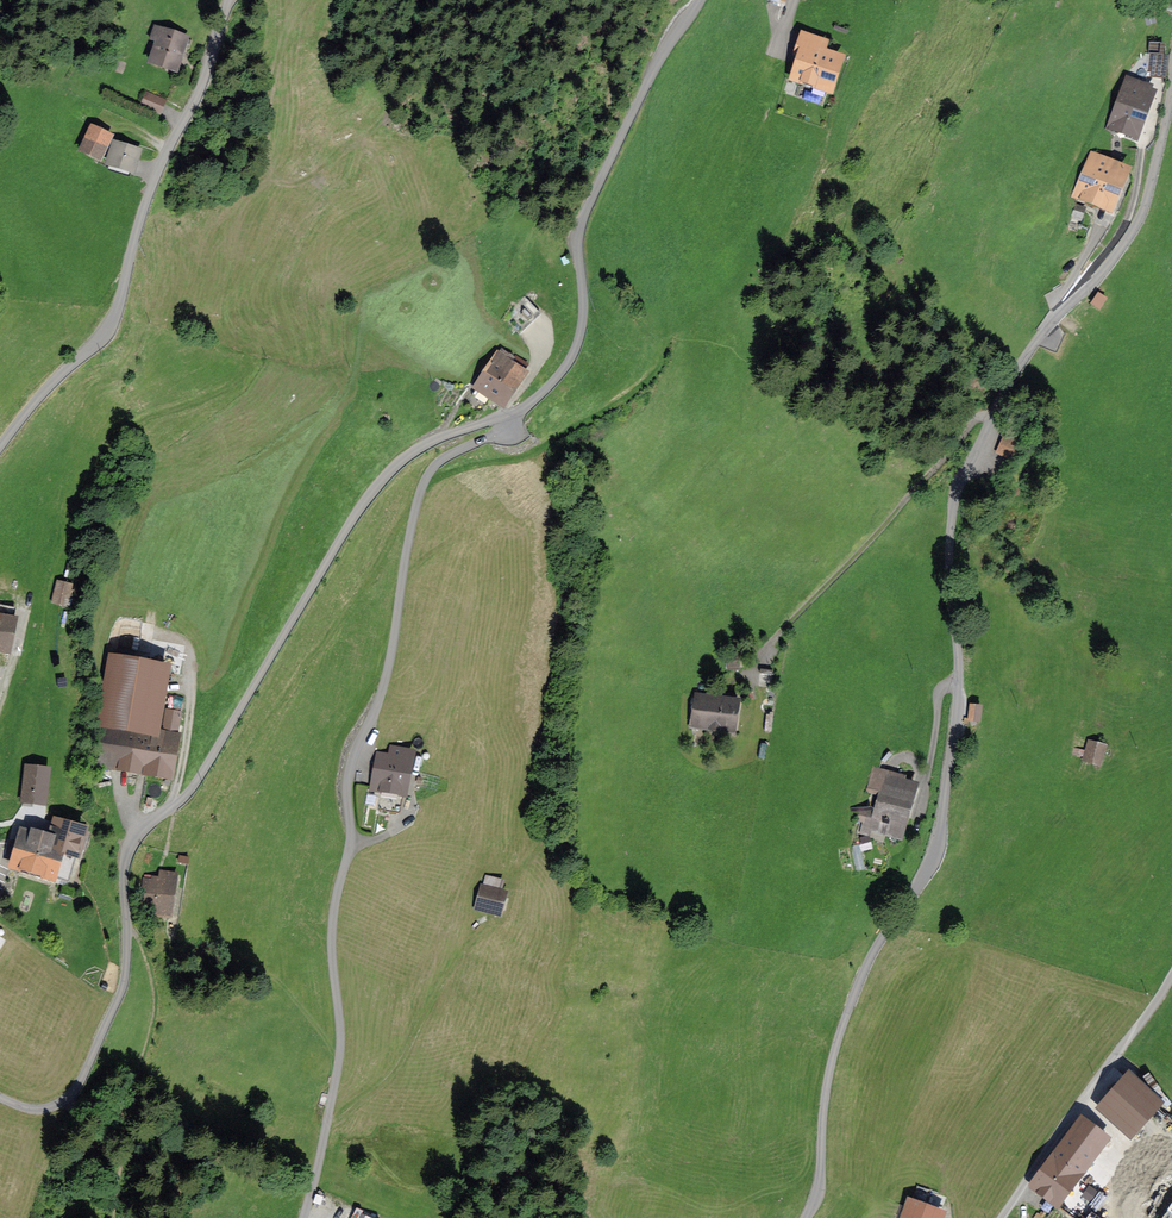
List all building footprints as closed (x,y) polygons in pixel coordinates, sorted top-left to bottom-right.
[(184,42),(163,33),(151,63),(172,71),(184,42)] [(832,43),(803,33),(796,54),(801,56),(792,82),(838,98),(851,59),(829,51),(832,43)] [(1165,57),(1150,55),(1149,75),(1163,76),(1165,57)] [(1152,93),(1120,80),(1101,126),(1133,138),(1152,93)] [(164,102),(149,95),(145,105),(160,112),(164,102)] [(109,137),(93,130),(84,151),(100,157),(109,137)] [(135,152),(118,146),(111,166),(128,172),(135,152)] [(1128,170),(1086,153),(1068,197),(1110,214),(1128,170)] [(1051,278),(1037,285),(1043,295),(1057,288),(1051,278)] [(1097,294),(1089,305),(1096,311),(1105,300),(1097,294)] [(521,313),(510,325),(519,332),(529,320),(521,313)] [(526,372),(496,351),(472,386),(503,407),(526,372)] [(1007,428),(1001,443),(1021,452),(1027,437),(1007,428)] [(71,586),(59,584),(55,601),(67,604),(71,586)] [(0,621),(0,652),(9,654),(15,624),(0,621)] [(742,652),(727,651),(727,667),(741,668),(742,652)] [(168,671),(111,660),(99,725),(104,726),(97,768),(170,780),(178,739),(156,735),(168,671)] [(735,705),(702,698),(697,724),(730,730),(735,705)] [(980,707),(967,706),(966,723),(978,724),(980,707)] [(1103,748),(1086,743),(1081,764),(1097,768),(1103,748)] [(387,758),(381,786),(406,791),(413,754),(399,751),(398,760),(387,758)] [(47,773),(26,771),(24,804),(44,806),(47,773)] [(898,834),(910,788),(886,782),(874,828),(898,834)] [(57,846),(27,836),(17,866),(72,885),(88,836),(63,828),(57,846)] [(872,849),(871,834),(859,835),(861,850),(872,849)] [(161,886),(145,883),(142,902),(159,905),(157,915),(170,917),(177,878),(163,875),(161,886)] [(498,880),(487,877),(479,906),(497,912),(502,895),(494,893),(498,880)] [(1167,1107),(1132,1075),(1099,1112),(1133,1143),(1167,1107)] [(1115,1142),(1085,1119),(1031,1191),(1061,1213),(1115,1142)] [(911,1202),(905,1217),(948,1217),(948,1216),(911,1202)]
